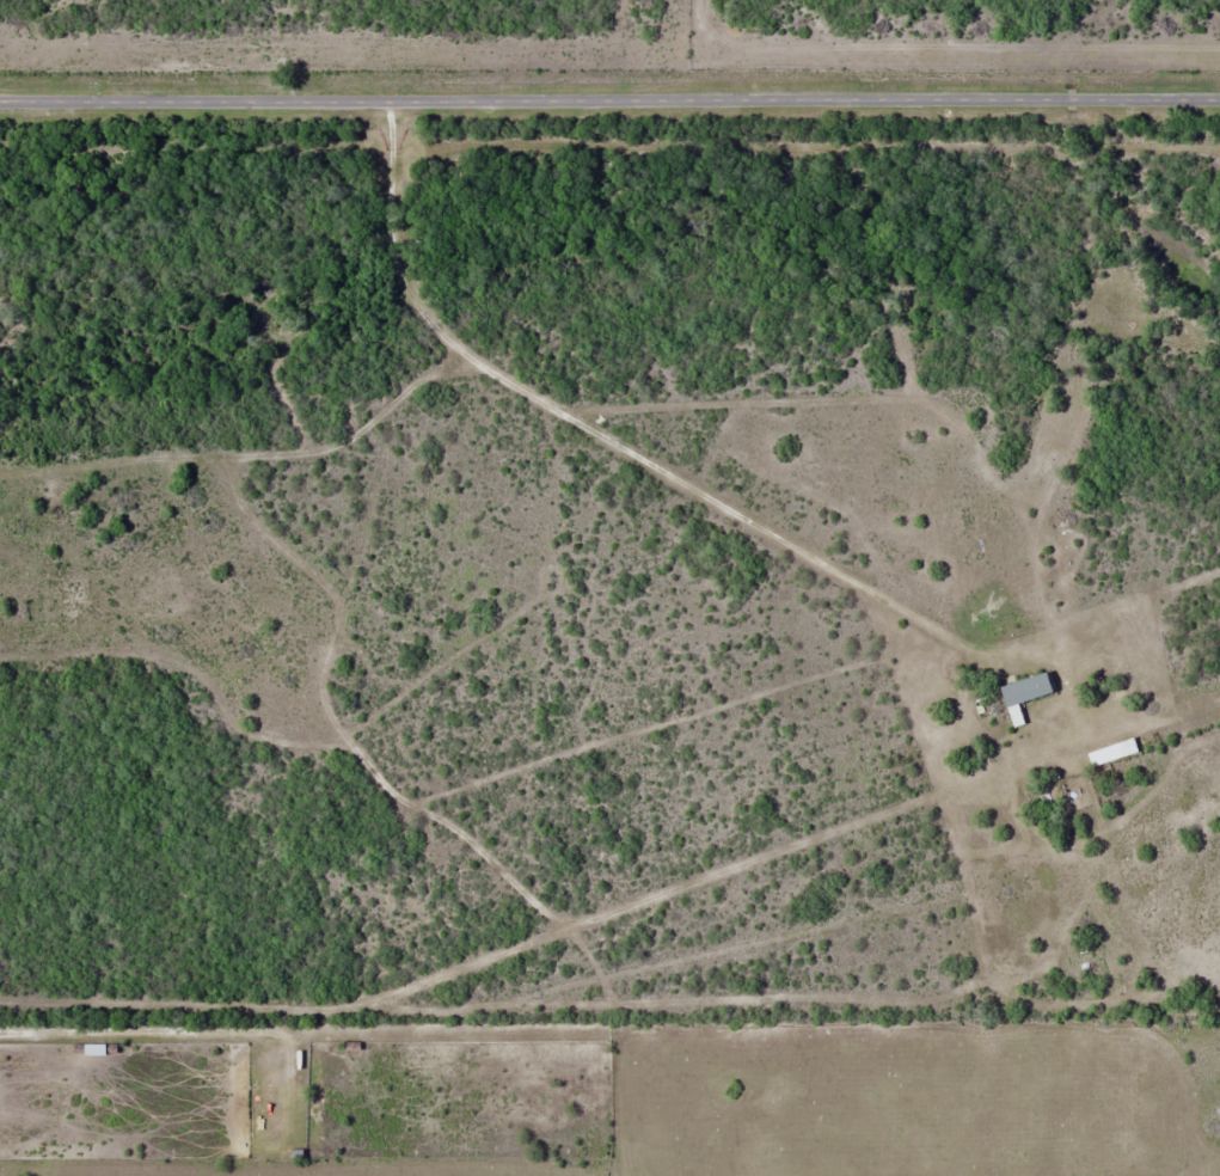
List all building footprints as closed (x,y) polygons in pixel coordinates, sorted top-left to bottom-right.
[(1050,693),(1044,672),(996,686),(1002,706),(1050,693)] [(90,1055),(111,1055),(111,1043),(90,1043),(90,1055)]
